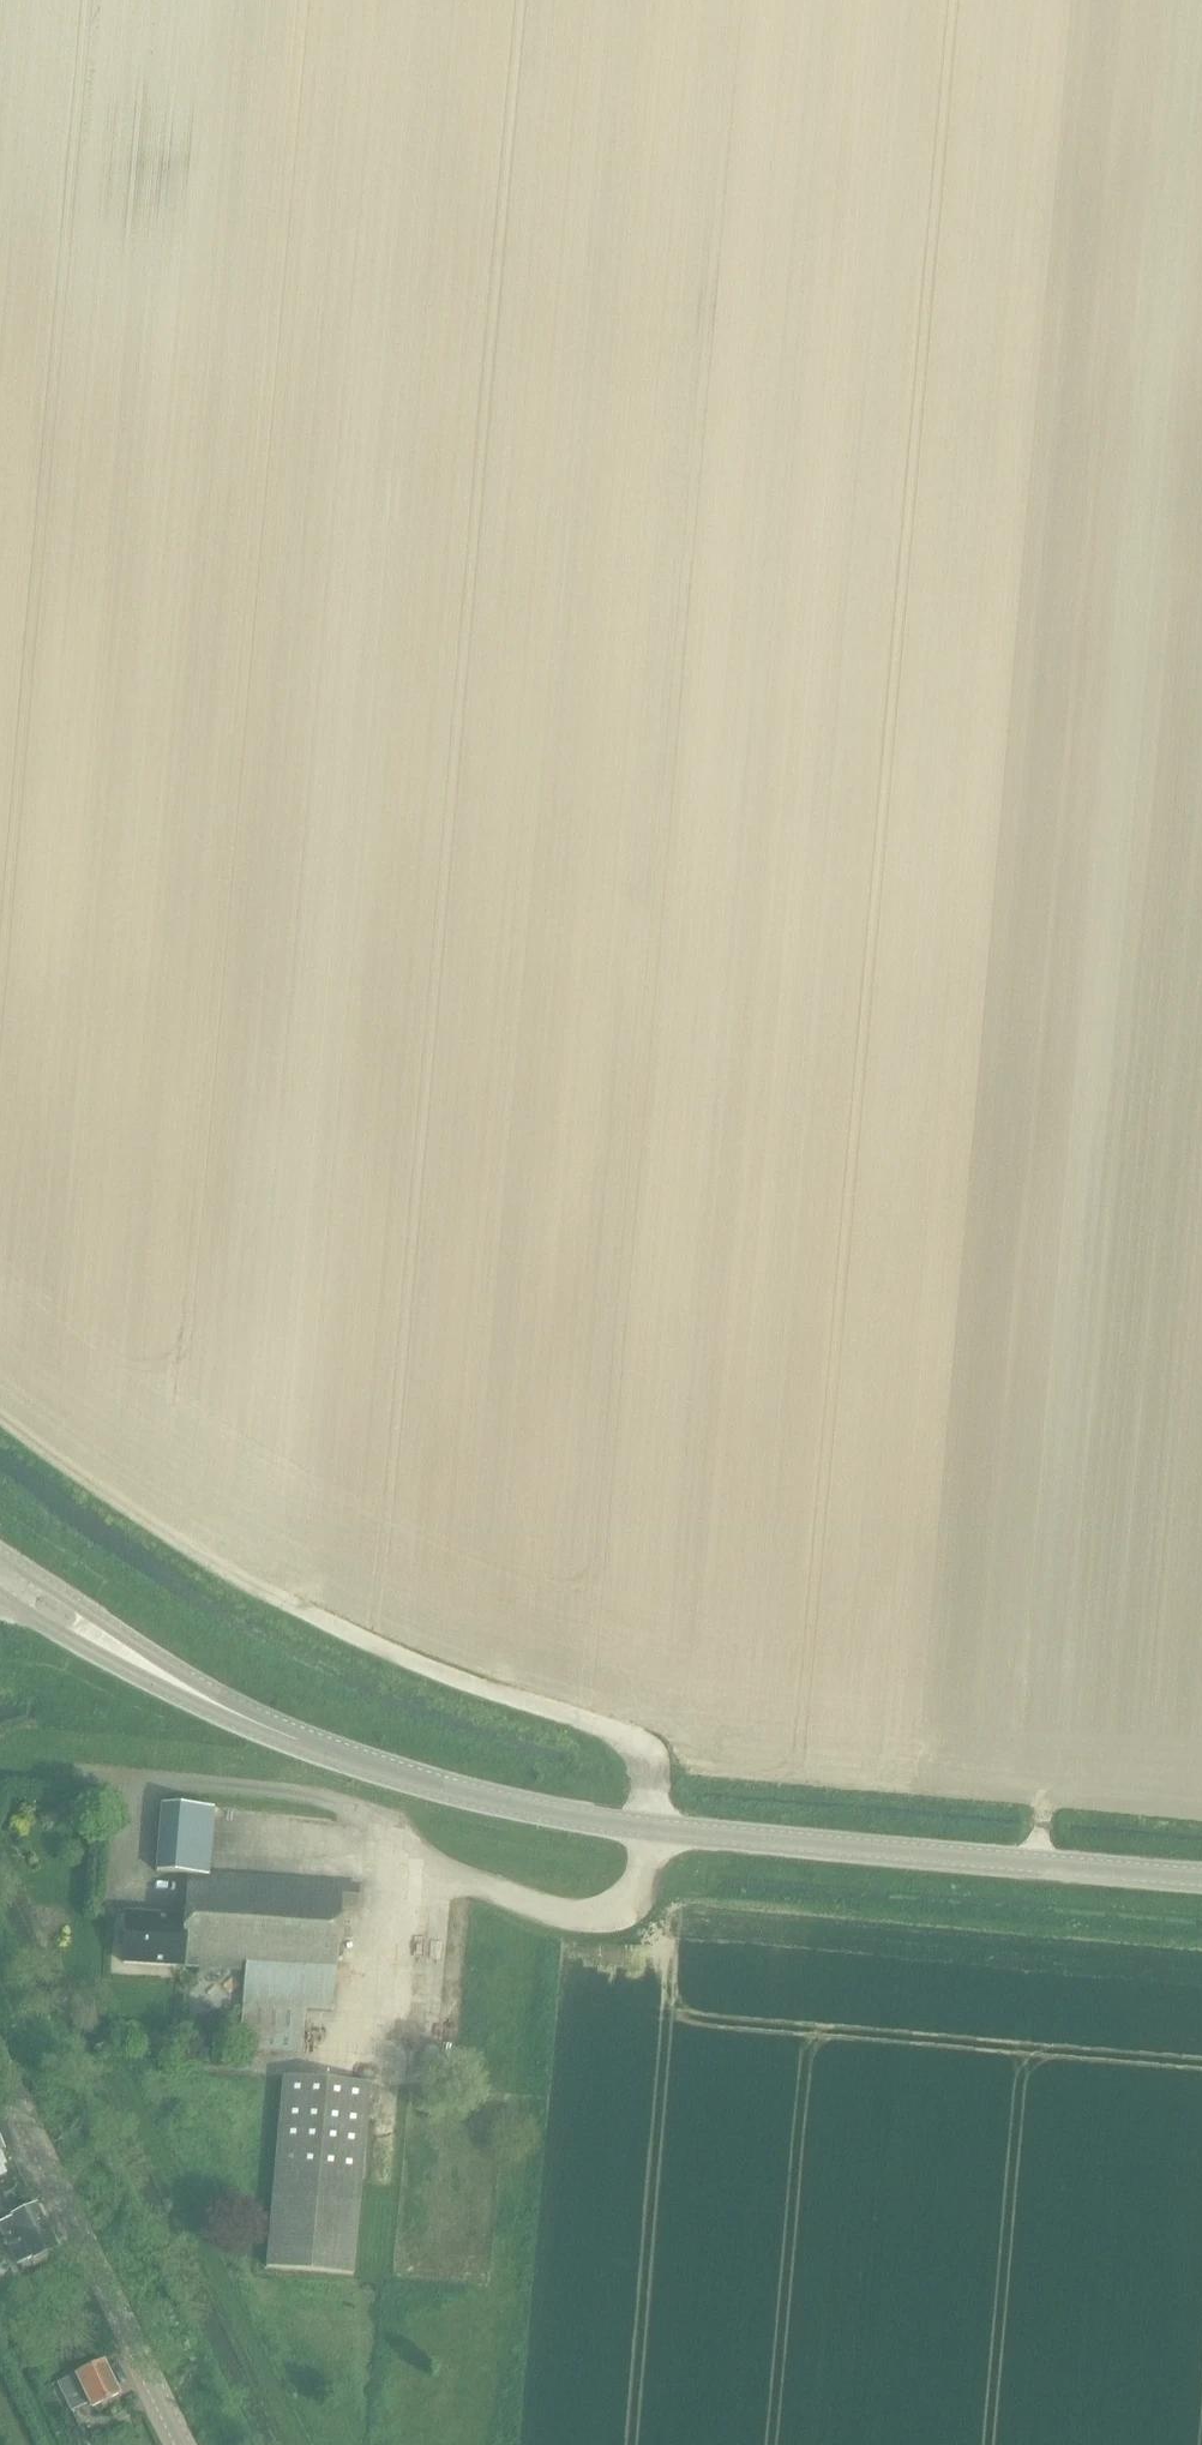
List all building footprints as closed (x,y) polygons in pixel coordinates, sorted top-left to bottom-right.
[(123,1962),(183,1966),(199,1967),(200,1956),(245,1960),(242,2006),(239,2048),(301,2053),(305,2010),(334,2012),(341,1905),(359,1907),(361,1884),(210,1874),(214,1812),(193,1810),(193,1808),(162,1806),(157,1872),(189,1874),(186,1916),(126,1911),(123,1962)] [(266,2266),(353,2274),(370,2083),(283,2075),(266,2266)] [(8,2170),(5,2164),(8,2162),(1,2148),(5,2146),(0,2137),(0,2175),(8,2170)] [(33,2258),(34,2259),(58,2247),(37,2203),(12,2215),(12,2216),(0,2222),(0,2230),(17,2266),(33,2258)] [(93,2407),(121,2393),(104,2358),(57,2380),(72,2411),(90,2402),(93,2407)]
